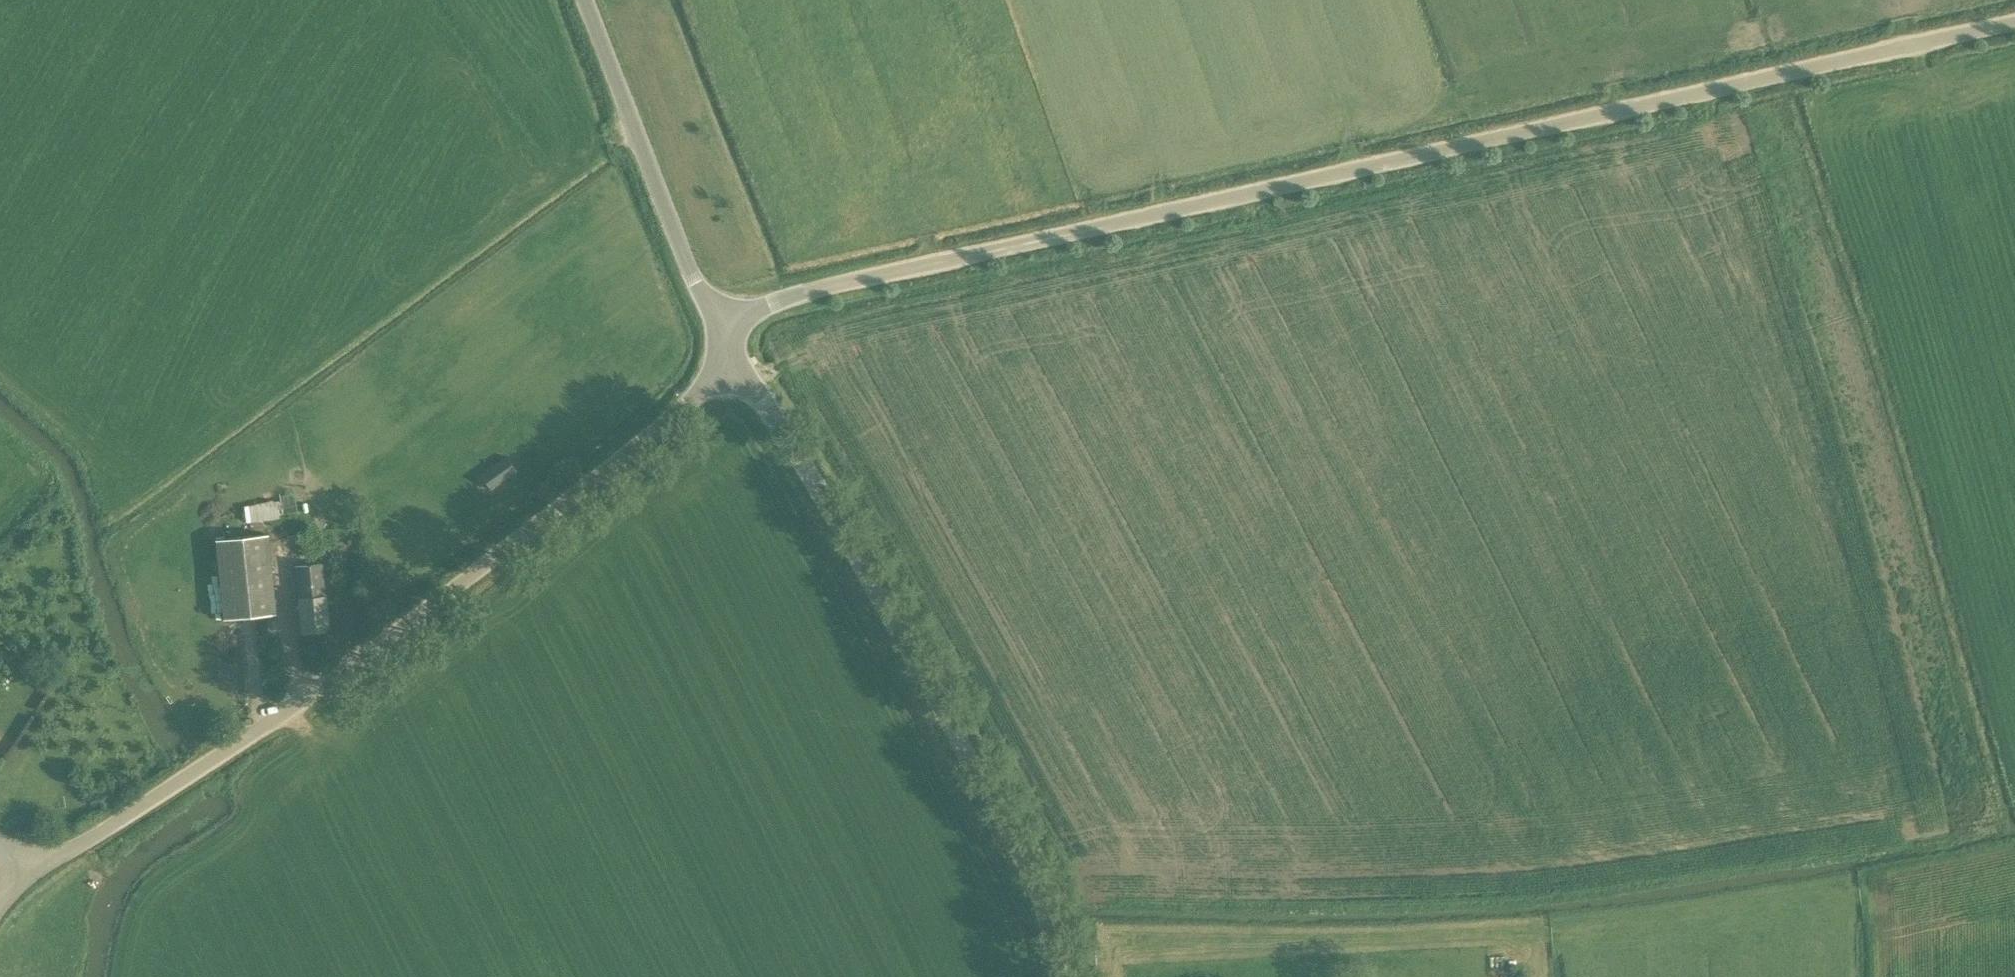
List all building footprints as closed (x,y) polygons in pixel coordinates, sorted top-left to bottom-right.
[(518,471),(507,455),(480,474),(491,490),(518,471)] [(256,504),(244,507),(247,523),(258,521),(279,518),(277,502),(256,504)] [(223,618),(275,613),(267,533),(215,538),(223,618)] [(322,563),(295,565),(297,598),(301,631),(328,629),(325,595),(322,563)]
